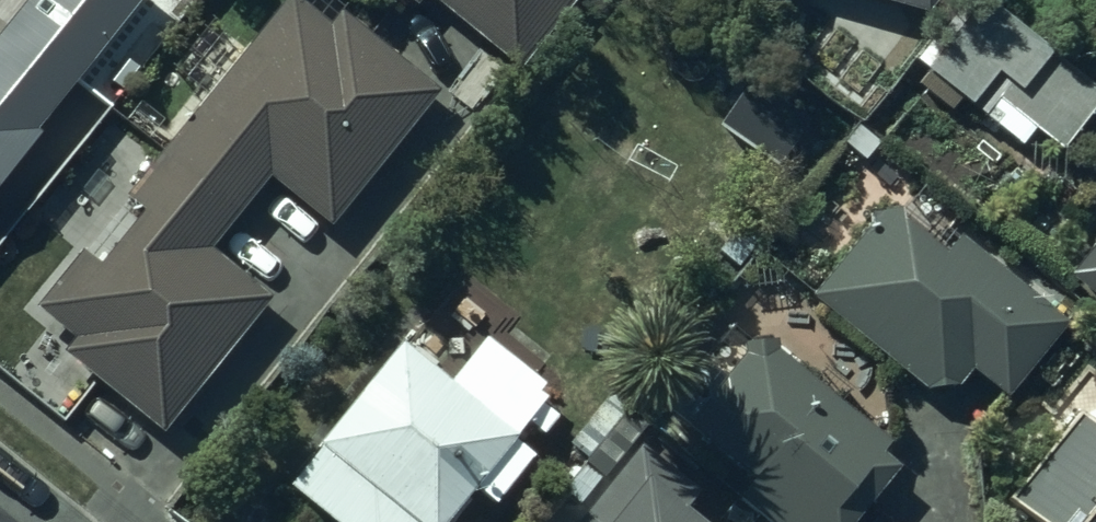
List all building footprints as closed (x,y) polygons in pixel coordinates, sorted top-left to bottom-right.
[(270,190),(328,236),(441,95),(338,14),(328,27),(293,0),(291,0),(192,123),(131,200),(140,207),(98,261),(83,249),(34,311),(74,342),(63,355),(161,433),(265,303),(213,261),(270,190)] [(150,57),(201,0),(85,0),(150,57)] [(417,19),(429,6),(522,78),(583,0),(392,0),(417,19)] [(915,35),(925,0),(801,0),(915,35)] [(990,0),(957,0),(911,59),(925,70),(916,82),(949,108),(957,96),(1028,151),(1040,136),(1059,151),(1095,103),(1095,83),(990,0)] [(0,42),(0,216),(45,161),(40,157),(101,78),(20,16),(0,42)] [(810,295),(920,387),(953,387),(970,366),(1005,395),(1069,320),(958,227),(940,248),(887,203),(810,295)] [(1066,278),(1095,301),(1095,239),(1066,278)] [(766,521),(879,521),(911,480),(888,463),(898,450),(754,341),(683,433),(756,489),(744,505),(766,521)] [(403,365),(310,468),(370,521),(464,521),(483,501),(486,504),(547,434),(477,374),(449,407),(403,365)] [(1076,410),(1007,495),(1040,521),(1095,521),(1095,426),(1076,410)] [(641,480),(606,521),(692,521),(641,480)]
